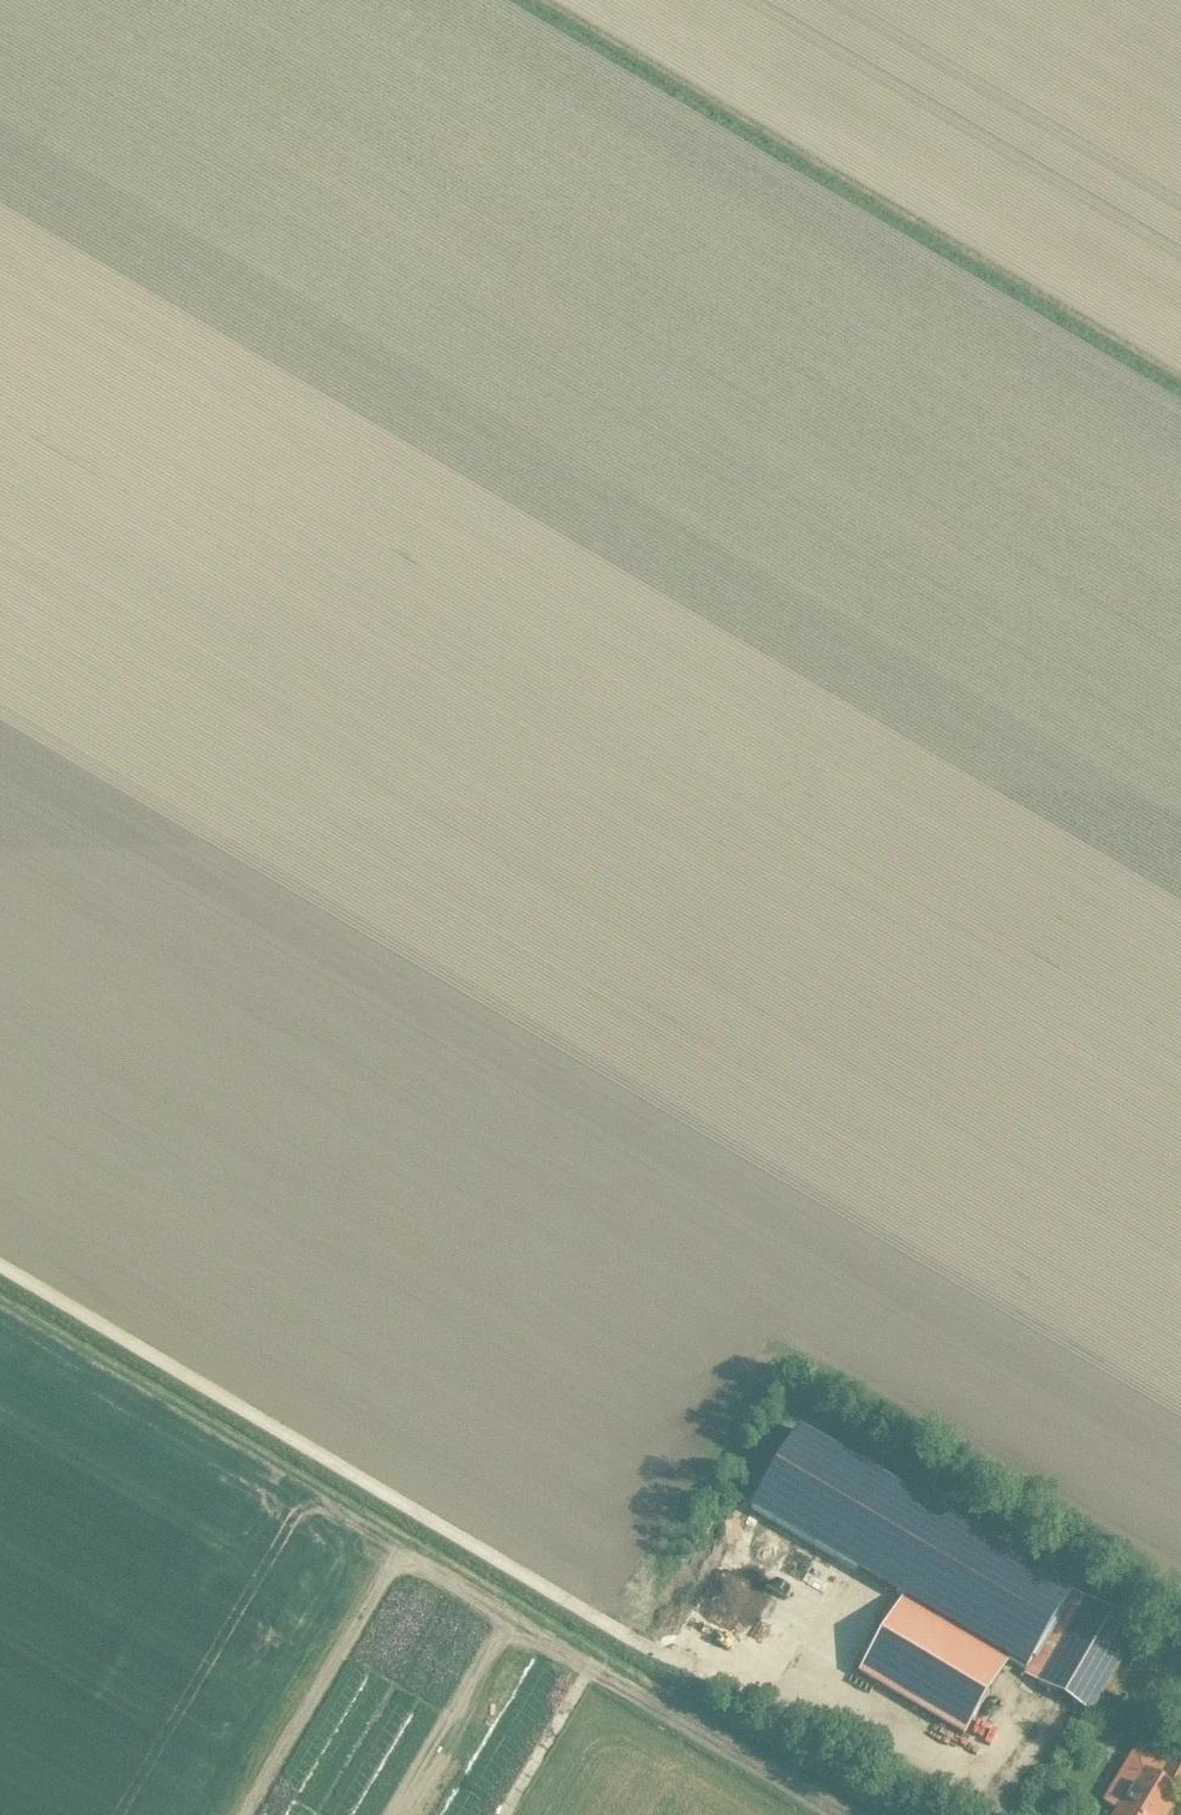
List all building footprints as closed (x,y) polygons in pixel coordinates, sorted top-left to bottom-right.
[(1035,1654),(1072,1592),(1073,1590),(797,1428),(751,1506),(904,1597),(1007,1658),(1026,1669),(1035,1654)] [(1137,1630),(1072,1592),(1035,1654),(1049,1662),(1038,1682),(1089,1712),(1137,1630)] [(904,1597),(859,1672),(963,1733),(1007,1658),(904,1597)] [(1179,1792),(1140,1770),(1113,1814),(1165,1814),(1179,1792)]
